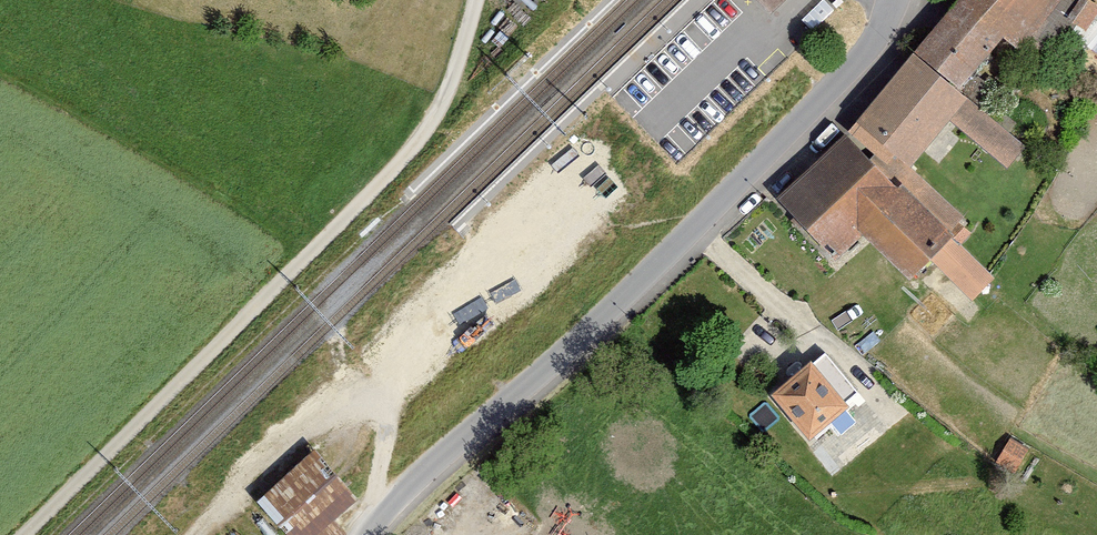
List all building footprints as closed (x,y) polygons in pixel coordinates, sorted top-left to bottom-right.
[(923,53),(970,89),(1012,38),(1026,48),(1036,35),(1076,67),(1096,37),(1096,0),(969,0),(923,53)] [(970,89),(923,53),(863,123),(920,170),(955,126),(1010,171),(1031,144),(976,101),(980,97),(970,89)] [(971,216),(920,170),(863,123),(854,132),(780,202),(838,265),(871,236),(920,283),(940,266),(978,302),(1002,280),(965,243),(975,234),(965,224),(971,216)] [(784,396),(821,440),(864,404),(827,360),(784,396)] [(1016,467),(1030,449),(1014,436),(1000,454),(1016,467)] [(265,501),(296,534),(347,534),(351,531),(342,522),(366,500),(320,450),(265,501)]
